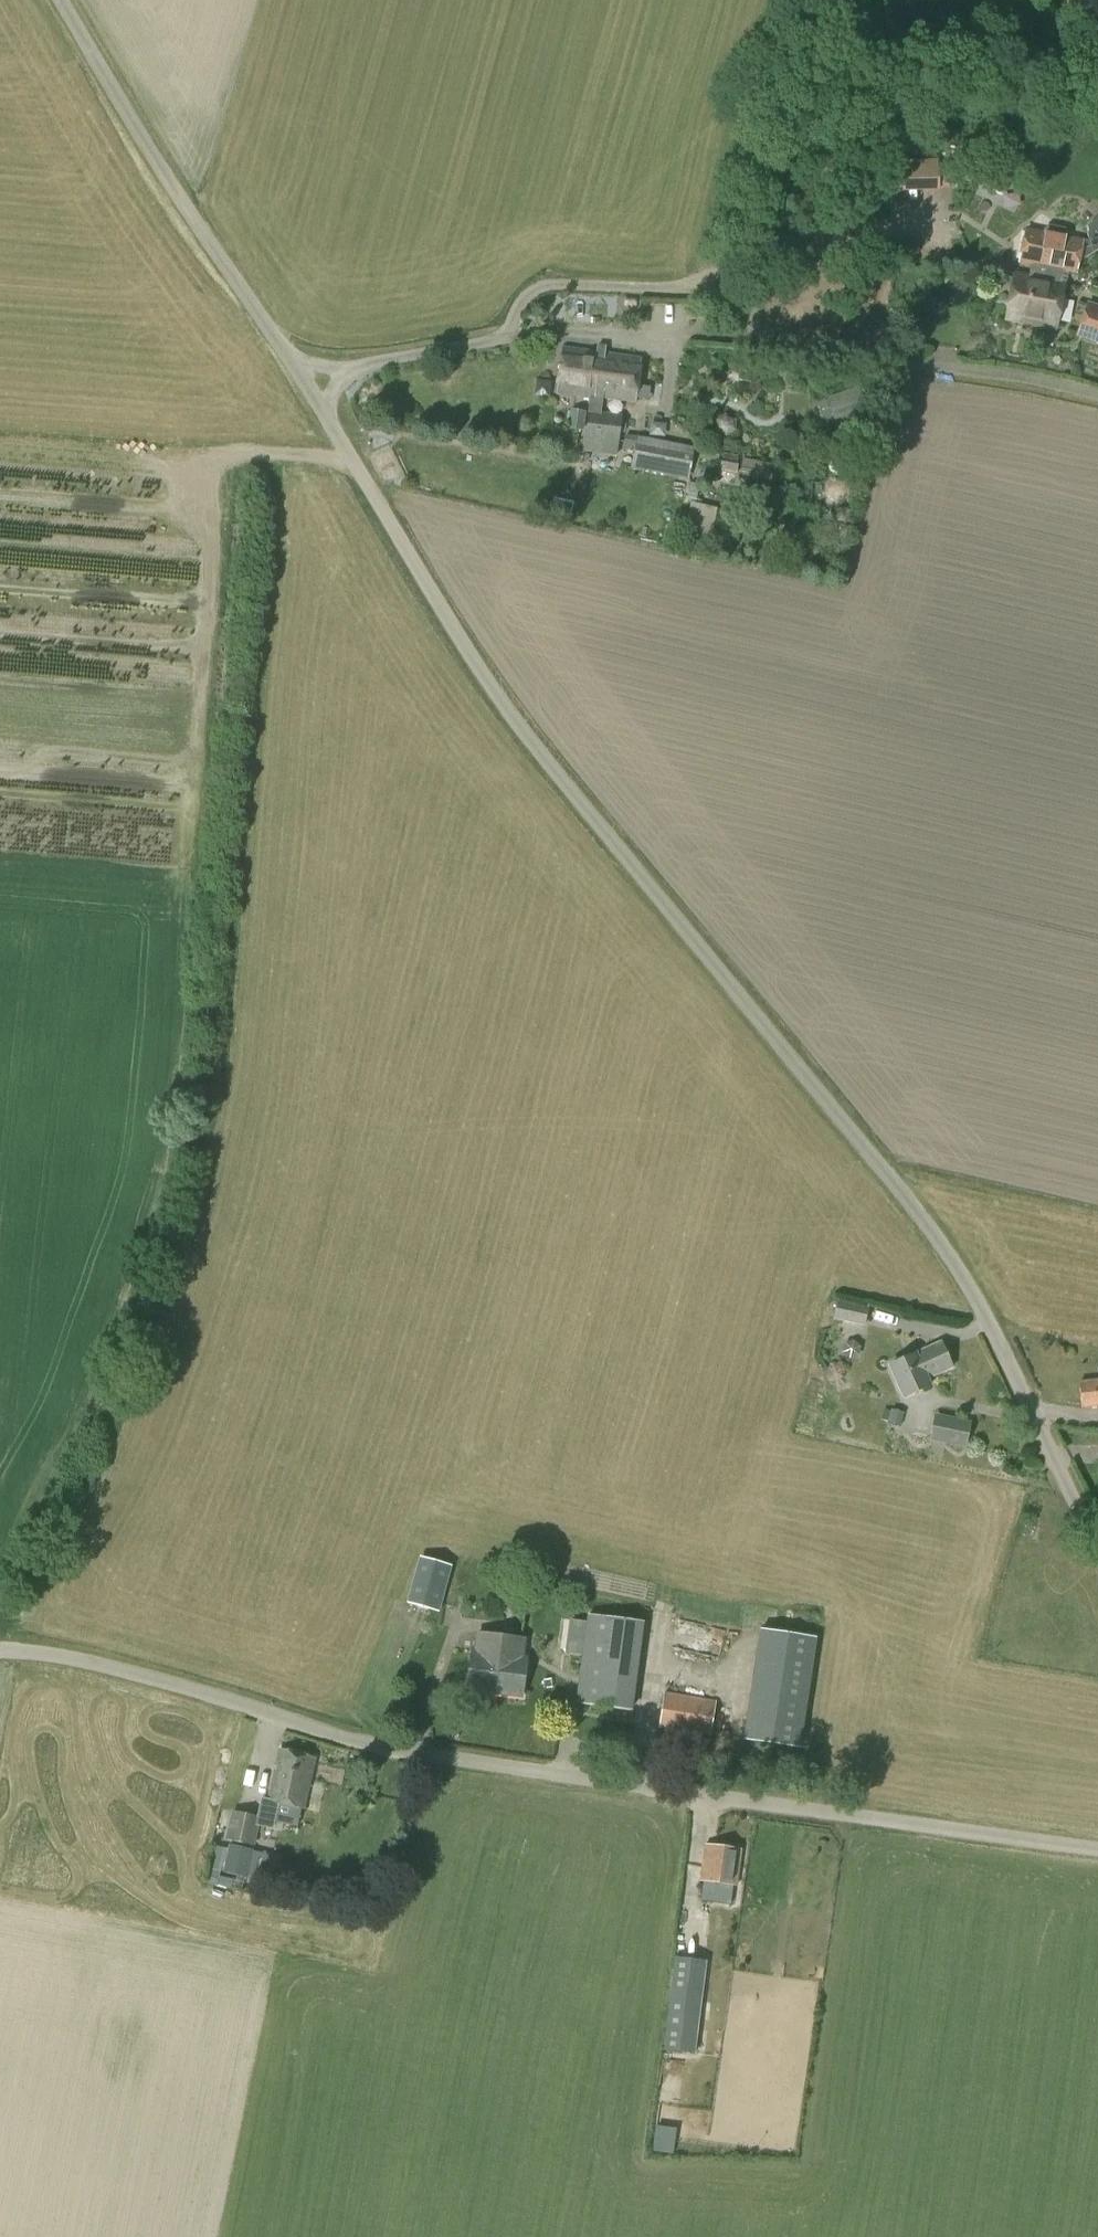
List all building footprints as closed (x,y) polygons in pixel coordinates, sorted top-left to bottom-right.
[(1003,196),(1022,156),(1001,146),(982,186),(1003,196)] [(900,161),(900,164),(886,165),(887,189),(901,188),(901,193),(940,191),(940,187),(954,187),(953,163),(939,163),(938,160),(900,161)] [(1062,271),(1075,273),(1077,264),(1094,253),(1097,251),(1097,218),(1087,227),(1090,239),(1081,242),(1067,239),(1068,234),(1065,229),(1048,226),(1044,230),(1043,234),(1024,231),(1018,265),(1032,268),(1030,277),(1043,280),(1045,267),(1062,270),(1062,271)] [(1060,282),(1062,271),(1062,270),(1045,267),(1043,280),(1030,277),(1030,278),(1016,275),(1007,316),(1056,326),(1065,283),(1060,282)] [(1086,303),(1075,337),(1097,344),(1097,307),(1086,303)] [(636,401),(642,357),(563,347),(557,393),(594,398),(594,395),(620,399),(636,401)] [(835,421),(866,409),(856,381),(848,384),(850,389),(826,398),(835,421)] [(584,430),(586,412),(570,410),(568,429),(584,430)] [(589,411),(586,440),(584,452),(618,457),(620,443),(623,415),(589,411)] [(726,415),(716,421),(717,431),(726,437),(736,431),(736,421),(726,415)] [(637,438),(626,436),(623,450),(634,453),(631,469),(688,480),(694,448),(638,437),(637,438)] [(738,457),(723,455),(720,472),(736,475),(738,463),(737,463),(738,457)] [(738,463),(736,475),(770,480),(772,469),(738,463)] [(696,502),(700,485),(691,483),(687,500),(696,502)] [(851,523),(853,512),(848,511),(848,509),(839,508),(839,510),(837,510),(835,520),(837,520),(836,522),(846,524),(846,522),(851,523)] [(865,1327),(869,1307),(837,1300),(833,1320),(865,1327)] [(902,1399),(930,1386),(927,1379),(951,1368),(939,1341),(915,1352),(915,1353),(887,1365),(902,1399)] [(1077,1382),(1079,1407),(1097,1406),(1097,1380),(1077,1382)] [(900,1427),(904,1413),(891,1410),(888,1424),(900,1427)] [(966,1448),(971,1421),(934,1414),(929,1440),(966,1448)] [(526,1590),(513,1588),(510,1606),(524,1608),(526,1590)] [(629,1710),(641,1621),(588,1614),(576,1703),(629,1710)] [(521,1658),(523,1639),(477,1633),(475,1652),(471,1652),(466,1689),(521,1695),(525,1659),(521,1658)] [(709,1735),(715,1702),(665,1693),(659,1727),(709,1735)] [(303,1808),(314,1757),(278,1748),(266,1800),(303,1808)] [(254,1846),(260,1817),(232,1811),(226,1841),(254,1846)] [(736,1885),(740,1848),(704,1844),(700,1881),(736,1885)] [(253,1850),(229,1845),(223,1872),(247,1877),(253,1850)] [(209,1868),(207,1876),(218,1879),(220,1870),(209,1868)] [(376,1903),(372,1919),(385,1922),(389,1906),(376,1903)] [(673,1957),(665,2027),(697,2030),(705,1961),(673,1957)]
